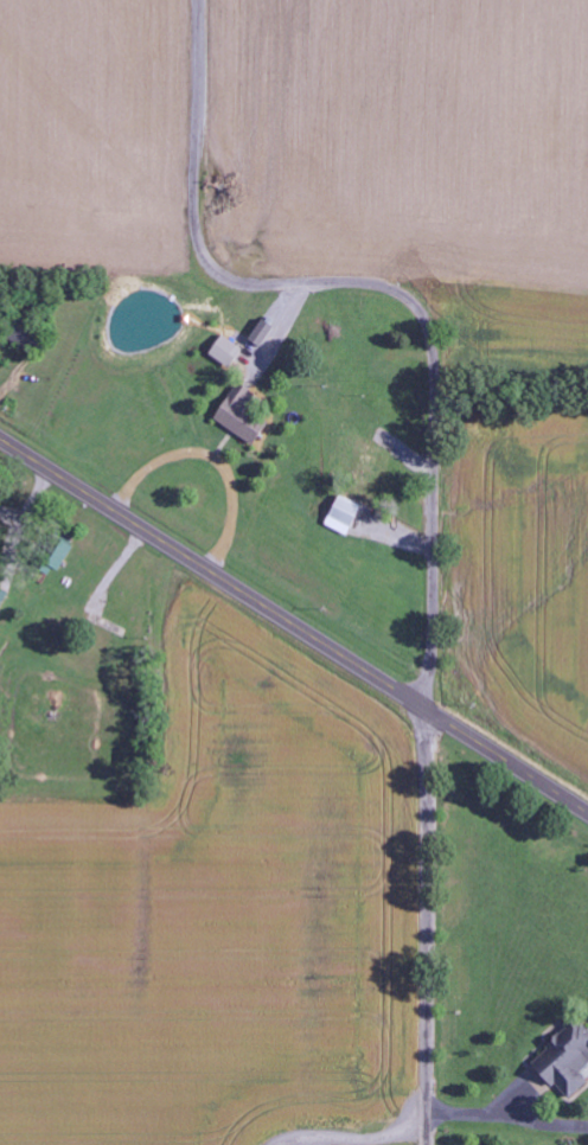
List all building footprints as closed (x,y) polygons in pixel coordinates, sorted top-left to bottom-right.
[(275,327),(264,320),(252,341),(264,347),(275,327)] [(212,356),(232,368),(244,349),(224,336),(212,356)] [(269,426),(252,415),(262,397),(240,384),(217,422),(257,446),(269,426)] [(364,507),(341,496),(327,526),(349,537),(364,507)] [(587,1084),(587,1079),(582,1073),(587,1068),(587,1026),(581,1018),(534,1060),(570,1100),(587,1084)]
